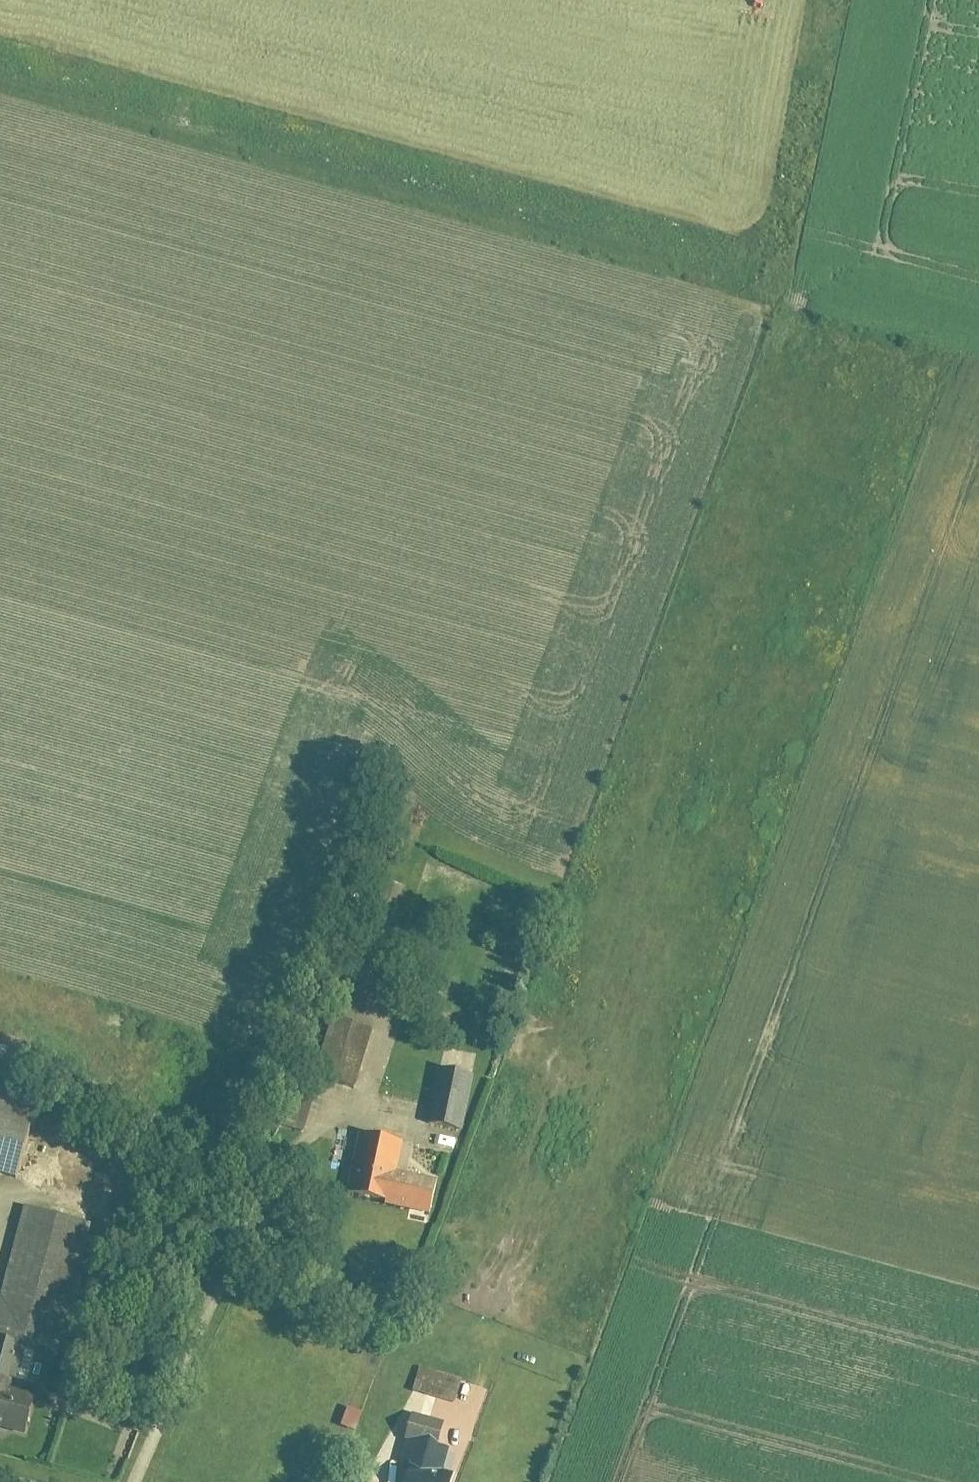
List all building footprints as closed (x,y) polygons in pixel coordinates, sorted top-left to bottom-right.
[(324,1077),(362,1087),(378,1032),(339,1021),(324,1077)] [(442,1068),(429,1122),(464,1131),(478,1077),(442,1068)] [(0,1116),(0,1182),(16,1187),(33,1125),(0,1116)] [(366,1134),(351,1199),(432,1218),(441,1181),(396,1171),(403,1143),(366,1134)] [(4,1298),(0,1297),(0,1344),(3,1335),(55,1351),(92,1225),(31,1207),(4,1298)] [(0,1399),(0,1431),(26,1439),(35,1408),(0,1399)] [(414,1418),(405,1441),(438,1453),(447,1430),(414,1418)] [(412,1481),(459,1481),(460,1479),(419,1464),(412,1481)]
